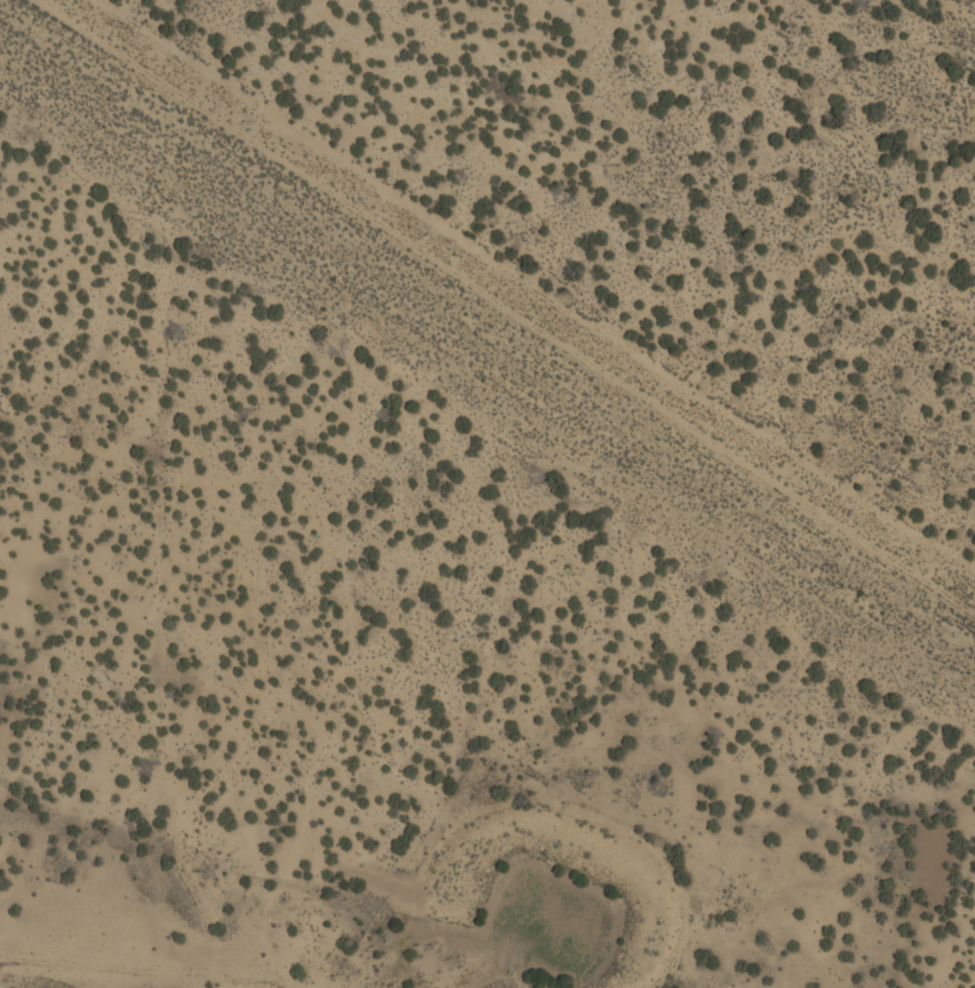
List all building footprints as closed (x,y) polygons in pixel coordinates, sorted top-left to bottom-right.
[(569,954),(569,946),(553,947),(554,955),(569,954)]
